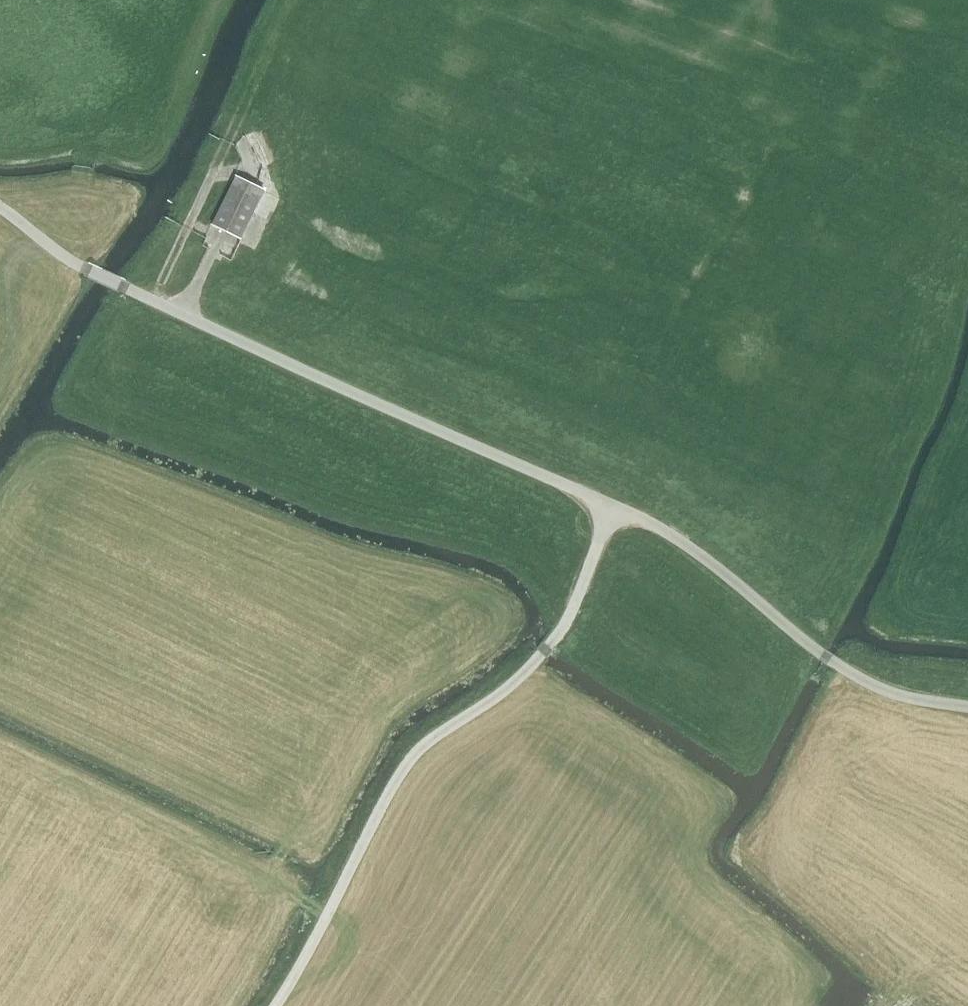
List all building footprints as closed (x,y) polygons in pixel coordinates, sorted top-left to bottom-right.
[(262,193),(234,179),(211,225),(240,239),(262,193)]
